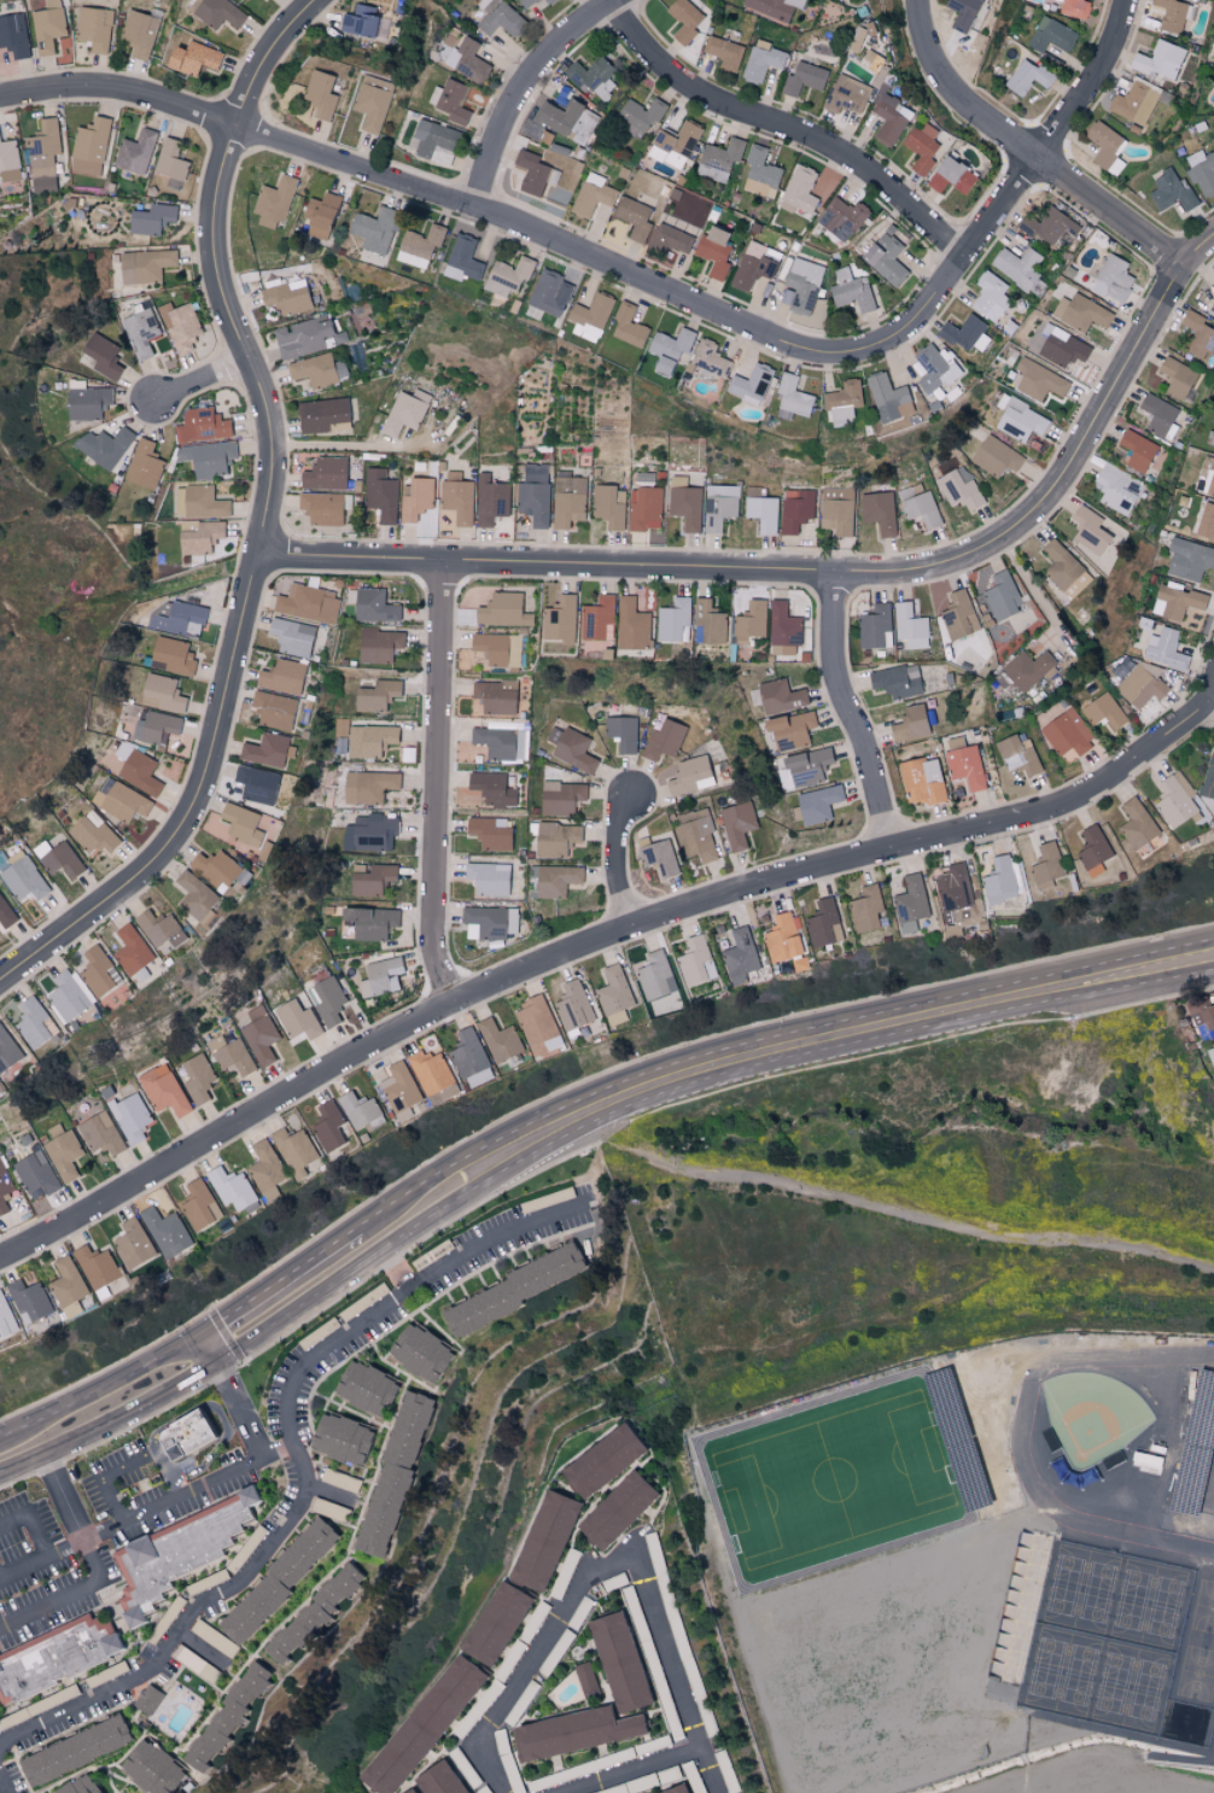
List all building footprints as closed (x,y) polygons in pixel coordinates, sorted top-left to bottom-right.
[(55,55),(53,38),(66,36),(62,0),(44,0),(46,10),(31,12),(37,57),(55,55)] [(247,17),(227,0),(201,0),(192,12),(215,31),(224,20),(236,30),(247,17)] [(525,23),(499,0),(481,0),(477,5),(486,13),(475,25),(488,37),(499,25),(513,38),(525,23)] [(524,10),(539,0),(517,0),(524,10)] [(682,25),(672,36),(684,48),(698,32),(693,28),(704,17),(687,0),(675,0),(666,10),(682,25)] [(742,6),(787,24),(794,7),(801,10),(804,0),(745,0),(742,6)] [(949,28),(965,35),(981,1),(980,0),(946,0),(943,6),(957,12),(949,28)] [(1054,1),(1061,2),(1058,14),(1087,20),(1090,3),(1080,1),(1080,0),(1054,0),(1054,1)] [(1164,7),(1160,30),(1181,34),(1185,16),(1192,18),(1194,6),(1175,2),(1175,0),(1151,0),(1150,5),(1164,7)] [(343,14),(339,32),(383,41),(387,19),(374,16),(376,8),(355,4),(352,16),(343,14)] [(114,11),(80,7),(75,40),(92,42),(91,53),(108,55),(114,11)] [(149,33),(154,34),(159,20),(130,10),(119,40),(134,45),(129,57),(140,60),(149,33)] [(12,49),(13,60),(29,58),(24,14),(0,16),(0,50),(12,49)] [(1026,46),(1042,54),(1048,42),(1068,53),(1078,33),(1042,15),(1026,46)] [(847,50),(857,54),(868,27),(858,22),(847,50)] [(446,68),(482,83),(490,64),(473,57),(479,43),(460,35),(446,68)] [(721,57),(718,69),(739,74),(745,45),(706,37),(703,53),(721,57)] [(1174,81),(1186,50),(1158,39),(1150,59),(1134,52),(1128,67),(1148,75),(1149,71),(1174,81)] [(787,51),(752,41),(742,79),(760,84),(765,65),(781,70),(787,51)] [(170,47),(164,69),(196,77),(199,66),(217,71),(222,52),(187,42),(185,51),(170,47)] [(614,70),(599,56),(585,70),(574,60),(563,72),(582,91),(586,87),(601,101),(615,86),(607,78),(614,70)] [(1053,77),(1022,57),(1004,86),(1022,98),(1033,80),(1046,88),(1053,77)] [(828,71),(797,60),(791,77),(787,75),(781,93),(796,98),(801,84),(821,91),(828,71)] [(312,117),(329,122),(337,96),(329,94),(334,76),(312,70),(304,101),(316,104),(312,117)] [(871,86),(837,74),(824,110),(837,115),(840,107),(862,114),(871,86)] [(378,135),(394,84),(365,75),(354,109),(367,113),(361,130),(378,135)] [(471,112),(460,107),(468,87),(446,78),(442,89),(435,86),(427,104),(448,113),(446,119),(464,126),(471,112)] [(1160,93),(1134,81),(1126,98),(1115,93),(1107,110),(1144,127),(1160,93)] [(883,119),(873,138),(891,149),(913,110),(883,93),(872,113),(883,119)] [(668,105),(654,97),(646,110),(627,98),(613,120),(641,137),(652,119),(658,123),(668,105)] [(543,102),(534,122),(567,137),(581,105),(569,100),(564,112),(543,102)] [(109,118),(93,116),(92,128),(75,126),(70,171),(102,175),(109,118)] [(39,118),(40,134),(27,135),(28,152),(29,152),(31,177),(55,176),(54,155),(60,155),(57,117),(39,118)] [(430,160),(435,145),(454,152),(461,133),(419,118),(411,138),(419,141),(414,154),(430,160)] [(687,161),(702,127),(684,119),(676,136),(658,128),(645,156),(663,164),(664,162),(680,169),(684,160),(687,161)] [(1127,140),(1095,120),(1085,137),(1101,147),(1091,163),(1116,178),(1125,164),(1116,158),(1127,140)] [(910,171),(925,178),(934,160),(932,159),(940,144),(933,141),(938,133),(915,121),(902,145),(919,154),(910,171)] [(148,175),(157,131),(140,127),(137,142),(120,138),(114,168),(148,175)] [(154,172),(168,176),(166,186),(181,189),(188,161),(176,158),(180,141),(163,136),(154,172)] [(739,162),(745,142),(730,137),(725,150),(705,144),(695,173),(725,183),(733,160),(739,162)] [(21,167),(17,140),(0,142),(0,141),(0,170),(21,167)] [(767,148),(750,144),(746,164),(749,164),(743,191),(775,198),(782,168),(763,164),(767,148)] [(539,156),(517,149),(512,165),(525,169),(518,190),(540,197),(544,183),(555,186),(560,171),(537,164),(539,156)] [(1213,170),(1213,151),(1204,156),(1202,150),(1185,157),(1202,199),(1213,194),(1213,170)] [(925,185),(939,194),(946,183),(965,196),(977,177),(944,156),(925,185)] [(819,172),(798,163),(781,200),(812,215),(819,199),(809,194),(819,172)] [(1185,212),(1199,205),(1185,179),(1179,182),(1171,169),(1152,179),(1157,189),(1148,193),(1158,212),(1179,200),(1185,212)] [(1,181),(20,181),(20,170),(0,171),(1,181)] [(589,219),(595,202),(612,207),(618,190),(603,185),(605,178),(586,171),(571,213),(589,219)] [(275,189),(264,185),(251,221),(273,229),(277,219),(283,221),(298,179),(281,173),(275,189)] [(312,197),(303,233),(328,239),(339,195),(324,191),(321,200),(312,197)] [(651,207),(621,196),(613,217),(633,224),(628,239),(643,245),(651,224),(645,222),(651,207)] [(846,244),(868,210),(855,200),(850,207),(834,196),(815,224),(846,244)] [(128,233),(159,234),(159,223),(176,224),(176,203),(138,203),(138,210),(128,210),(128,233)] [(378,217),(355,212),(350,234),(365,237),(363,249),(388,254),(399,209),(381,205),(378,217)] [(1081,227),(1051,205),(1039,222),(1026,212),(1017,224),(1050,249),(1065,230),(1074,237),(1081,227)] [(396,259),(426,269),(433,244),(440,247),(446,227),(431,222),(426,236),(405,229),(396,259)] [(664,253),(666,247),(688,254),(693,235),(656,224),(649,249),(664,253)] [(727,234),(706,226),(694,255),(712,262),(706,277),(721,282),(729,264),(724,262),(730,246),(724,244),(727,234)] [(895,289),(909,273),(893,259),(903,248),(883,231),(859,258),(895,289)] [(442,274),(462,281),(464,274),(479,280),(485,264),(470,258),(477,239),(457,232),(442,274)] [(748,293),(754,276),(769,281),(775,262),(770,261),(774,250),(747,240),(730,287),(748,293)] [(989,264),(1028,292),(1041,274),(1034,270),(1043,257),(1029,246),(1020,259),(1002,246),(989,264)] [(176,250),(120,252),(121,284),(162,282),(161,267),(177,266),(176,250)] [(1134,277),(1124,273),(1128,262),(1108,253),(1090,289),(1122,304),(1134,277)] [(528,280),(536,261),(520,254),(515,268),(494,259),(482,288),(510,299),(520,276),(528,280)] [(823,266),(791,258),(783,288),(785,288),(780,308),(811,315),(823,266)] [(866,276),(852,280),(847,266),(834,270),(838,285),(829,288),(835,308),(856,301),(860,315),(876,310),(866,276)] [(560,318),(572,285),(560,280),(562,274),(542,267),(526,310),(538,315),(540,310),(560,318)] [(995,323),(1010,299),(1003,295),(1009,285),(984,269),(975,283),(983,288),(971,307),(995,323)] [(259,290),(263,306),(277,303),(280,316),(312,307),(306,285),(290,290),(288,282),(259,290)] [(615,299),(595,291),(587,309),(573,303),(566,319),(576,323),(571,332),(596,343),(615,299)] [(1114,311),(1072,293),(1069,299),(1059,296),(1051,317),(1086,331),(1090,321),(1107,328),(1114,311)] [(158,306),(178,355),(196,348),(191,337),(202,332),(190,301),(172,308),(170,301),(158,306)] [(610,338),(641,347),(647,326),(630,322),(634,306),(620,302),(610,338)] [(161,334),(149,307),(120,319),(138,361),(153,355),(147,340),(161,334)] [(1187,307),(1178,322),(1193,330),(1182,349),(1202,360),(1207,351),(1213,355),(1213,329),(1203,323),(1206,318),(1187,307)] [(944,320),(936,332),(967,353),(972,345),(982,351),(990,338),(982,333),(987,324),(969,313),(959,329),(944,320)] [(282,361),(327,348),(324,339),(334,337),(328,315),(273,330),(282,361)] [(1065,367),(1069,357),(1083,363),(1092,344),(1048,325),(1035,354),(1065,367)] [(696,333),(680,326),(675,339),(654,330),(647,349),(675,361),(679,351),(687,355),(696,333)] [(119,345),(91,332),(82,353),(96,359),(91,369),(116,380),(122,365),(112,360),(119,345)] [(692,373),(726,378),(729,358),(714,356),(716,340),(697,338),(694,362),(692,373)] [(954,362),(948,366),(933,343),(908,360),(921,379),(917,382),(926,396),(936,389),(938,391),(963,374),(954,362)] [(310,389),(339,382),(331,352),(286,363),(291,380),(307,376),(310,389)] [(651,370),(673,376),(677,361),(655,355),(651,370)] [(1156,371),(1171,377),(1164,392),(1183,400),(1196,369),(1163,355),(1156,371)] [(1071,382),(1023,356),(1008,384),(1040,402),(1047,389),(1062,398),(1071,382)] [(731,374),(724,393),(760,406),(773,368),(754,361),(748,380),(731,374)] [(892,390),(885,370),(865,378),(882,423),(915,410),(905,385),(892,390)] [(777,408),(809,417),(814,396),(795,390),(799,376),(782,371),(776,393),(781,394),(777,408)] [(862,406),(859,378),(841,380),(842,390),(822,392),(824,410),(830,409),(832,423),(856,420),(854,407),(862,406)] [(112,387),(67,388),(68,420),(100,419),(100,407),(112,407),(112,387)] [(431,396),(414,389),(411,396),(398,390),(380,432),(394,438),(401,423),(416,429),(431,396)] [(1145,429),(1169,439),(1182,408),(1144,393),(1138,408),(1151,413),(1145,429)] [(1051,417),(1003,395),(998,407),(1003,409),(995,428),(1026,442),(1032,430),(1043,435),(1051,417)] [(297,402),(300,434),(329,431),(328,423),(349,421),(346,397),(297,402)] [(230,419),(217,421),(216,406),(182,409),(184,425),(175,426),(177,443),(232,437),(230,419)] [(114,438),(100,430),(97,435),(85,428),(73,448),(112,471),(135,433),(122,425),(114,438)] [(1117,444),(1131,450),(1125,465),(1144,473),(1157,442),(1123,429),(1117,444)] [(999,476),(1004,466),(1017,472),(1025,454),(983,434),(970,462),(999,476)] [(235,441),(177,446),(178,462),(192,460),(193,479),(229,476),(228,460),(236,460),(235,441)] [(346,489),(346,456),(315,456),(315,471),(300,470),(300,488),(346,489)] [(1212,456),(1208,470),(1201,467),(1194,490),(1213,496),(1213,457),(1212,456)] [(1126,516),(1137,495),(1125,488),(1132,475),(1104,461),(1093,483),(1106,490),(1100,501),(1126,516)] [(531,528),(547,529),(549,464),(524,463),(524,483),(518,482),(517,514),(532,515),(531,528)] [(951,506),(962,500),(969,512),(986,502),(963,463),(935,479),(951,506)] [(364,508),(380,508),(379,524),(395,525),(396,479),(386,479),(386,468),(365,467),(364,508)] [(461,471),(443,471),(441,509),(455,510),(455,526),(472,527),(473,481),(460,481),(461,471)] [(509,517),(510,483),(490,483),(490,473),(477,472),(476,527),(493,527),(493,516),(509,517)] [(683,532),(700,533),(701,487),(686,487),(686,476),(670,476),(669,515),(683,515),(683,532)] [(400,522),(416,523),(417,511),(433,511),(434,478),(409,477),(408,496),(401,495),(400,522)] [(586,477),(554,477),(553,528),(569,529),(570,520),(585,521),(586,477)] [(929,489),(919,493),(916,484),(896,491),(906,520),(919,515),(925,530),(942,524),(929,489)] [(213,485),(185,485),(185,517),(229,517),(229,500),(213,500),(213,485)] [(704,532),(722,533),(722,516),(738,516),(740,486),(706,485),(704,532)] [(606,530),(624,530),(625,487),(593,486),(592,518),(606,518),(606,530)] [(184,487),(174,488),(175,516),(185,516),(184,487)] [(661,530),(662,487),(635,487),(635,501),(630,501),(629,529),(661,530)] [(819,528),(832,529),(832,536),(851,536),(853,500),(838,499),(838,488),(821,487),(819,528)] [(798,535),(798,523),(813,523),(813,490),(783,489),(782,534),(798,535)] [(879,537),(895,536),(894,492),(861,493),(861,522),(879,522),(879,537)] [(342,525),(343,493),(298,493),(298,510),(308,510),(307,525),(342,525)] [(745,517),(759,517),(758,534),(777,535),(778,498),(760,497),(760,495),(745,494),(745,517)] [(1213,541),(1213,504),(1203,501),(1194,536),(1213,541)] [(1102,520),(1080,502),(1069,517),(1081,527),(1072,539),(1096,558),(1111,537),(1097,526),(1102,520)] [(224,521),(197,522),(197,531),(178,531),(178,555),(213,554),(213,538),(225,537),(224,521)] [(1071,600),(1093,578),(1052,537),(1041,549),(1052,561),(1042,571),(1071,600)] [(1200,582),(1203,566),(1213,569),(1213,548),(1170,537),(1167,551),(1171,552),(1165,574),(1200,582)] [(1024,607),(1006,568),(990,575),(995,586),(982,591),(995,621),(1024,607)] [(1207,594),(1182,589),(1182,586),(1159,580),(1151,615),(1181,621),(1184,606),(1204,610),(1207,594)] [(273,610),(333,625),(340,594),(290,582),(286,597),(276,595),(273,610)] [(948,592),(952,607),(940,610),(949,639),(978,631),(966,587),(948,592)] [(475,606),(474,624),(520,625),(520,592),(488,591),(487,607),(475,606)] [(575,594),(558,593),(558,608),(543,607),(542,641),(574,641),(575,594)] [(613,594),(596,593),(596,605),(581,605),(580,639),(613,640),(613,594)] [(635,611),(635,595),(618,595),(617,652),(653,653),(653,639),(649,639),(650,612),(635,611)] [(688,626),(689,597),(672,597),(672,607),(657,607),(656,640),(680,641),(680,626),(688,626)] [(711,597),(695,597),(693,643),(725,644),(726,610),(711,610),(711,597)] [(733,644),(747,644),(747,636),(765,636),(766,599),(748,599),(747,616),(734,616),(733,644)] [(801,646),(802,616),(786,616),(786,599),(771,599),(770,654),(794,654),(794,646),(801,646)] [(206,607),(171,600),(168,617),(149,613),(146,627),(199,638),(206,607)] [(913,617),(913,601),(896,602),(897,638),(929,638),(928,617),(913,617)] [(892,647),(890,602),(873,602),(874,615),(859,615),(860,648),(892,647)] [(280,637),(277,653),(310,657),(314,625),(269,618),(266,635),(280,637)] [(1143,660),(1186,669),(1189,655),(1173,652),(1178,630),(1160,626),(1158,640),(1147,638),(1143,660)] [(404,649),(404,630),(359,629),(358,661),(392,662),(392,648),(404,649)] [(522,635),(471,633),(470,651),(481,651),(480,665),(520,667),(522,635)] [(188,642),(154,635),(149,660),(165,663),(164,672),(192,677),(195,661),(185,659),(188,642)] [(1024,693),(1056,661),(1044,649),(1033,661),(1021,649),(1001,671),(1024,693)] [(255,686),(299,695),(305,664),(274,657),(271,672),(258,669),(255,686)] [(917,663),(868,671),(871,690),(883,688),(885,699),(922,693),(917,663)] [(1159,700),(1169,688),(1138,663),(1115,690),(1140,710),(1152,695),(1159,700)] [(138,703),(182,715),(186,698),(173,694),(177,680),(146,672),(138,703)] [(809,704),(805,688),(789,692),(785,677),(756,684),(765,716),(809,704)] [(353,687),(352,708),(387,709),(388,697),(400,697),(401,680),(373,679),(373,688),(353,687)] [(472,698),(482,698),(481,713),(515,714),(515,682),(472,680),(472,698)] [(250,706),(261,708),(258,724),(289,731),(296,699),(254,690),(250,706)] [(1104,720),(1113,732),(1129,720),(1107,690),(1081,709),(1094,727),(1104,720)] [(900,707),(903,722),(889,725),(893,742),(930,734),(923,702),(900,707)] [(1097,744),(1072,706),(1040,727),(1059,757),(1072,748),(1078,756),(1097,744)] [(778,752),(809,745),(805,729),(817,727),(813,709),(762,721),(765,732),(772,730),(778,752)] [(167,733),(179,734),(181,717),(145,712),(144,720),(135,719),(132,740),(165,744),(167,733)] [(635,754),(637,717),(604,717),(604,736),(619,737),(618,754),(635,754)] [(651,729),(641,756),(656,761),(659,752),(674,757),(686,726),(662,717),(657,731),(651,729)] [(347,756),(383,757),(383,743),(397,743),(397,726),(347,725),(347,756)] [(591,773),(597,759),(583,753),(590,737),(562,725),(555,742),(554,741),(549,755),(591,773)] [(524,760),(525,729),(470,727),(470,744),(488,744),(487,758),(524,760)] [(238,757),(282,769),(290,738),(263,730),(259,746),(242,742),(238,757)] [(1026,777),(1042,771),(1032,745),(1022,750),(1015,733),(995,741),(1007,772),(1022,766),(1026,777)] [(125,759),(133,745),(122,740),(115,754),(125,759)] [(834,762),(829,745),(782,759),(792,790),(826,780),(821,766),(834,762)] [(945,750),(949,779),(967,777),(969,792),(984,789),(978,745),(945,750)] [(149,776),(157,761),(131,748),(116,776),(156,797),(163,783),(149,776)] [(1210,749),(1198,795),(1213,799),(1213,750),(1210,749)] [(713,785),(705,754),(673,762),(678,779),(666,782),(670,796),(713,785)] [(906,805),(947,799),(941,758),(927,760),(927,757),(900,761),(906,805)] [(273,805),(280,773),(237,764),(233,781),(243,783),(240,798),(273,805)] [(382,804),(382,789),(399,790),(399,773),(344,771),(343,803),(382,804)] [(505,773),(468,772),(467,789),(482,790),(482,805),(515,807),(516,788),(504,788),(505,773)] [(1164,795),(1153,804),(1171,829),(1198,809),(1173,776),(1158,787),(1164,795)] [(128,823),(135,811),(145,816),(153,802),(114,780),(107,794),(97,789),(90,802),(128,823)] [(586,783),(540,782),(540,814),(574,814),(574,800),(586,801),(586,783)] [(796,795),(803,825),(832,819),(829,804),(845,800),(841,784),(796,795)] [(1158,835),(1136,795),(1120,803),(1129,820),(1119,826),(1131,849),(1158,835)] [(230,822),(225,834),(257,848),(264,832),(255,828),(260,815),(225,800),(218,816),(230,822)] [(747,849),(743,832),(757,829),(751,801),(720,808),(730,853),(747,849)] [(718,858),(710,833),(714,831),(706,807),(677,816),(680,824),(673,826),(683,858),(698,853),(702,864),(718,858)] [(67,831),(90,853),(99,843),(109,853),(122,839),(89,808),(67,831)] [(397,815),(367,815),(367,817),(353,816),(353,825),(345,825),(344,850),(392,851),(392,837),(397,837),(397,815)] [(511,827),(494,827),(494,818),(465,817),(465,834),(479,834),(478,849),(510,850),(511,827)] [(569,858),(569,842),(581,843),(581,825),(536,823),(535,857),(569,858)] [(1087,847),(1076,852),(1084,869),(1112,856),(1097,823),(1079,831),(1087,847)] [(62,865),(71,878),(85,869),(64,838),(38,856),(50,873),(62,865)] [(662,878),(679,874),(671,839),(639,846),(643,867),(659,864),(662,878)] [(1037,845),(1042,863),(1032,866),(1039,892),(1054,887),(1052,879),(1065,876),(1055,840),(1037,845)] [(199,851),(189,861),(218,893),(242,872),(220,848),(207,860),(199,851)] [(990,858),(994,873),(981,876),(989,904),(1020,896),(1008,853),(990,858)] [(37,900),(51,891),(26,854),(0,872),(0,875),(18,900),(31,891),(37,900)] [(936,876),(948,924),(985,914),(981,898),(974,900),(963,861),(947,865),(949,873),(936,876)] [(508,895),(509,864),(464,863),(464,880),(474,880),(473,894),(508,895)] [(395,881),(395,865),(368,864),(368,872),(349,872),(349,894),(380,895),(380,881),(395,881)] [(583,866),(531,866),(531,897),(566,898),(566,884),(583,884),(583,866)] [(199,921),(219,895),(183,868),(173,881),(187,891),(177,904),(199,921)] [(906,893),(892,896),(901,935),(917,931),(915,919),(929,916),(920,872),(903,875),(906,893)] [(859,887),(862,897),(847,901),(855,934),(880,927),(876,913),(884,911),(876,883),(859,887)] [(3,929),(17,920),(0,892),(0,923),(3,929)] [(818,915),(805,918),(812,947),(843,940),(832,896),(814,900),(818,915)] [(398,910),(340,907),(339,920),(353,920),(352,939),(385,940),(386,926),(397,926),(398,910)] [(506,940),(506,934),(517,934),(518,908),(462,907),(461,924),(466,924),(466,939),(506,940)] [(168,939),(174,948),(187,938),(169,911),(155,920),(147,908),(133,917),(154,948),(168,939)] [(802,956),(793,911),(773,915),(776,929),(764,931),(770,962),(802,956)] [(115,931),(125,945),(113,953),(129,977),(156,958),(130,920),(115,931)] [(761,969),(747,925),(730,930),(736,947),(721,952),(732,988),(749,982),(746,973),(761,969)] [(685,939),(690,953),(676,958),(685,987),(717,977),(703,933),(685,939)] [(82,952),(91,965),(80,973),(97,998),(123,981),(96,942),(82,952)] [(634,963),(644,1000),(675,992),(664,948),(643,953),(645,961),(634,963)] [(357,981),(361,998),(398,990),(394,969),(402,967),(400,957),(364,964),(367,979),(357,981)] [(607,1027),(628,1020),(624,1008),(634,1005),(620,962),(603,967),(608,985),(595,989),(607,1027)] [(59,988),(48,994),(66,1022),(92,1006),(68,967),(52,977),(59,988)] [(320,1002),(314,1005),(327,1029),(340,1022),(334,1010),(348,1003),(332,974),(311,985),(320,1002)] [(561,984),(567,997),(553,1003),(565,1032),(596,1019),(578,977),(561,984)] [(532,1056),(562,1044),(541,992),(520,1001),(523,1008),(513,1012),(532,1056)] [(27,1016),(15,1024),(31,1050),(58,1032),(33,993),(18,1003),(27,1016)] [(1208,1004),(1206,995),(1187,1000),(1197,1040),(1213,1035),(1213,1003),(1208,1004)] [(302,1011),(294,997),(273,1009),(290,1038),(303,1031),(309,1040),(323,1032),(309,1007),(302,1011)] [(246,1012),(251,1022),(239,1028),(261,1068),(276,1060),(268,1045),(280,1039),(262,1004),(246,1012)] [(512,1024),(497,1031),(490,1016),(476,1023),(495,1063),(524,1050),(512,1024)] [(22,1058),(0,1021),(0,1071),(22,1058)] [(454,1033),(460,1046),(448,1051),(461,1079),(490,1066),(471,1025),(454,1033)] [(222,1073),(236,1067),(241,1077),(255,1070),(240,1036),(225,1044),(221,1035),(207,1042),(222,1073)] [(427,1097),(455,1083),(439,1052),(428,1058),(423,1048),(406,1057),(427,1097)] [(196,1107),(210,1099),(204,1088),(217,1081),(202,1051),(180,1063),(189,1080),(183,1083),(196,1107)] [(393,1113),(421,1101),(403,1058),(386,1066),(390,1076),(379,1081),(393,1113)] [(171,1105),(177,1118),(190,1112),(167,1061),(137,1075),(154,1113),(171,1105)] [(493,1077),(488,1067),(465,1078),(470,1088),(493,1077)] [(336,1097),(354,1130),(381,1115),(371,1094),(356,1102),(350,1090),(336,1097)] [(129,1147),(145,1139),(140,1128),(152,1123),(138,1091),(109,1104),(129,1147)] [(316,1106),(322,1121),(313,1125),(324,1152),(345,1144),(338,1125),(343,1123),(333,1099),(316,1106)] [(75,1126),(91,1153),(104,1145),(111,1157),(127,1147),(103,1109),(75,1126)] [(301,1166),(318,1158),(303,1128),(287,1136),(283,1127),(270,1133),(293,1181),(306,1175),(301,1166)] [(84,1154),(71,1129),(42,1143),(63,1185),(79,1177),(71,1160),(84,1154)] [(286,1178),(265,1138),(250,1146),(258,1161),(246,1168),(259,1192),(286,1178)] [(32,1201),(60,1187),(40,1148),(12,1163),(32,1201)] [(9,1212),(3,1195),(14,1191),(1,1156),(0,1156),(0,1215),(9,1212)] [(224,1206),(230,1202),(236,1211),(256,1199),(239,1170),(227,1177),(219,1165),(205,1173),(224,1206)] [(181,1204),(192,1231),(220,1219),(202,1176),(184,1183),(191,1200),(181,1204)] [(174,1211),(161,1219),(152,1205),(137,1213),(166,1260),(193,1244),(174,1211)] [(120,1222),(125,1234),(114,1238),(125,1269),(154,1258),(138,1216),(120,1222)] [(500,1273),(504,1281),(439,1310),(451,1338),(521,1307),(518,1299),(586,1269),(574,1241),(500,1273)] [(120,1276),(106,1249),(93,1256),(86,1243),(71,1251),(93,1291),(120,1276)] [(60,1277),(48,1284),(60,1308),(89,1293),(67,1253),(52,1261),(60,1277)] [(23,1288),(20,1279),(7,1283),(21,1324),(52,1314),(42,1282),(23,1288)] [(19,1330),(0,1290),(0,1339),(19,1330)] [(82,1311),(77,1300),(61,1309),(67,1319),(82,1311)] [(383,1355),(431,1385),(452,1351),(404,1321),(383,1355)] [(399,1382),(346,1358),(329,1395),(375,1416),(380,1404),(387,1407),(399,1382)] [(1180,1384),(1213,1393),(1213,1423),(1180,1414),(1107,1396),(1095,1394),(1099,1371),(1102,1365),(1107,1366),(1125,1371),(1180,1384)] [(352,1550),(383,1559),(432,1399),(404,1390),(377,1479),(374,1478),(352,1550)] [(1107,1414),(1099,1444),(1092,1470),(1034,1455),(996,1444),(992,1444),(1000,1406),(1034,1414),(1039,1415),(1035,1425),(1069,1433),(1076,1406),(1107,1414)] [(192,1450),(171,1462),(165,1452),(157,1435),(154,1431),(157,1430),(200,1408),(216,1436),(192,1450)] [(359,1466),(371,1429),(319,1412),(307,1450),(359,1466)] [(557,1470),(579,1500),(644,1452),(622,1422),(557,1470)] [(1180,1431),(1213,1439),(1213,1495),(1181,1488),(1108,1471),(1107,1471),(1108,1466),(1111,1447),(1143,1453),(1144,1443),(1148,1424),(1180,1431)] [(1088,1484),(1084,1511),(1035,1499),(990,1487),(988,1499),(962,1494),(952,1491),(958,1454),(962,1455),(1034,1472),(1088,1484)] [(655,1494),(629,1469),(574,1528),(600,1553),(655,1494)] [(148,1623),(130,1633),(119,1600),(123,1599),(127,1598),(122,1589),(128,1587),(113,1552),(158,1530),(170,1524),(230,1495),(255,1484),(262,1502),(249,1507),(253,1520),(246,1524),(241,1526),(245,1535),(233,1540),(235,1548),(230,1550),(224,1554),(226,1557),(170,1582),(174,1591),(163,1594),(164,1598),(167,1604),(158,1607),(156,1608),(158,1614),(147,1618),(148,1623)] [(578,1503),(544,1489),(508,1580),(542,1593),(578,1503)] [(1181,1506),(1213,1513),(1213,1539),(1181,1532),(1109,1517),(1108,1517),(1098,1515),(1102,1489),(1108,1491),(1181,1506)] [(215,1625),(238,1646),(338,1537),(316,1516),(215,1625)] [(263,1652),(281,1668),(359,1578),(341,1562),(263,1652)] [(460,1653),(494,1669),(528,1596),(494,1580),(460,1653)] [(650,1704),(623,1610),(587,1620),(614,1714),(650,1704)] [(6,1715),(0,1717),(0,1703),(1,1703),(0,1700),(0,1655),(12,1649),(86,1616),(91,1613),(94,1619),(103,1617),(105,1623),(111,1622),(122,1649),(110,1657),(111,1659),(86,1671),(84,1672),(13,1705),(5,1709),(6,1715)] [(455,1653),(355,1778),(373,1792),(392,1792),(485,1677),(455,1653)] [(179,1759),(199,1774),(271,1676),(251,1661),(179,1759)] [(583,1695),(598,1690),(589,1661),(573,1666),(583,1695)] [(163,1693),(144,1684),(132,1708),(152,1717),(163,1693)] [(611,1721),(608,1706),(510,1726),(518,1762),(645,1735),(641,1714),(611,1721)] [(22,1759),(123,1712),(136,1741),(35,1788),(22,1759)] [(116,1767),(146,1792),(167,1792),(184,1774),(143,1737),(116,1767)] [(446,1757),(414,1775),(424,1792),(467,1792),(446,1757)] [(87,1774),(101,1792),(60,1792),(87,1774)] [(683,1785),(661,1792),(686,1792),(683,1785)]
